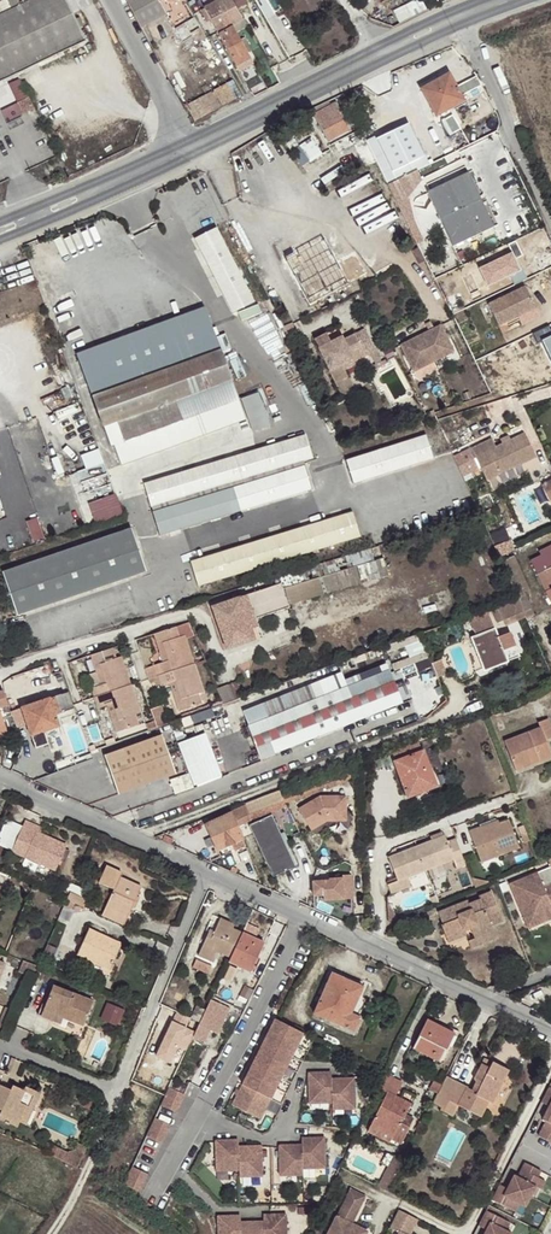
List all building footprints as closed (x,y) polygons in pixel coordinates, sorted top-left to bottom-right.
[(23,70),(85,40),(65,0),(29,0),(19,5),(17,0),(8,0),(12,9),(8,10),(0,14),(0,22),(23,70)] [(12,9),(8,0),(3,0),(8,10),(12,9)] [(141,26),(166,13),(166,12),(171,9),(168,4),(175,0),(126,0),(141,26)] [(217,1),(230,26),(231,25),(242,19),(232,0),(219,0),(217,1)] [(399,25),(426,11),(421,0),(417,0),(393,13),(399,25)] [(230,26),(217,1),(200,10),(205,20),(209,18),(217,32),(230,26)] [(193,17),(175,28),(186,49),(206,37),(193,17)] [(23,70),(0,22),(0,82),(23,70)] [(217,32),(218,34),(232,27),(231,25),(230,26),(217,32)] [(239,72),(253,64),(232,27),(218,34),(239,72)] [(449,74),(421,89),(437,116),(465,101),(449,74)] [(232,82),(191,102),(198,118),(239,99),(232,82)] [(3,109),(21,101),(12,83),(0,88),(0,102),(3,109)] [(23,99),(28,110),(40,105),(34,93),(23,99)] [(336,102),(314,114),(328,141),(350,129),(336,102)] [(431,133),(389,161),(394,169),(436,141),(431,133)] [(295,139),(285,144),(300,167),(309,161),(295,139)] [(428,193),(454,248),(495,228),(468,173),(428,193)] [(389,185),(398,203),(408,198),(399,180),(389,185)] [(218,226),(194,237),(232,314),(256,303),(218,226)] [(517,271),(511,256),(486,266),(492,281),(517,271)] [(306,316),(325,307),(313,281),(294,290),(306,316)] [(499,326),(517,317),(536,308),(525,286),(488,304),(499,326)] [(536,308),(517,317),(522,325),(540,316),(536,308)] [(162,338),(191,417),(239,399),(210,320),(162,338)] [(455,354),(441,327),(434,331),(431,324),(426,326),(429,333),(401,347),(414,374),(455,354)] [(162,338),(158,328),(87,355),(88,360),(80,362),(110,447),(124,442),(191,417),(162,338)] [(314,340),(329,369),(364,353),(366,356),(376,351),(364,329),(343,340),(341,337),(331,342),(326,334),(314,340)] [(364,353),(329,369),(333,376),(356,365),(354,362),(366,356),(364,353)] [(241,399),(253,432),(270,426),(258,393),(241,399)] [(191,417),(198,437),(246,420),(239,399),(191,417)] [(132,462),(198,437),(191,417),(124,442),(132,462)] [(493,439),(472,448),(487,480),(537,457),(525,433),(511,440),(503,444),(496,447),(493,439)] [(144,484),(152,509),(315,459),(307,434),(144,484)] [(428,434),(346,459),(354,484),(435,459),(428,434)] [(86,454),(91,467),(109,460),(103,446),(86,454)] [(153,513),(161,538),(313,490),(306,465),(153,513)] [(91,502),(99,522),(128,510),(120,491),(91,502)] [(354,513),(191,561),(198,586),(361,537),(354,513)] [(508,524),(492,530),(503,555),(519,549),(508,524)] [(3,573),(17,616),(146,574),(132,532),(3,573)] [(324,562),(325,566),(343,560),(381,548),(380,545),(324,562)] [(381,548),(343,560),(353,586),(380,578),(376,561),(383,558),(381,548)] [(538,575),(550,567),(550,553),(538,559),(540,564),(534,567),(538,575)] [(295,586),(292,577),(280,580),(284,589),(292,587),(296,604),(353,586),(343,560),(325,566),(329,575),(295,586)] [(538,575),(550,601),(550,567),(538,575)] [(280,580),(292,577),(291,572),(273,577),(274,582),(280,580)] [(284,589),(280,580),(274,582),(275,584),(211,607),(226,649),(254,640),(250,626),(248,621),(254,619),(289,607),(283,590),(284,589)] [(523,611),(527,619),(535,615),(525,592),(516,595),(518,598),(523,611)] [(518,598),(497,606),(503,620),(523,611),(518,598)] [(194,635),(189,622),(181,625),(187,638),(194,635)] [(153,634),(160,653),(165,652),(169,660),(163,662),(153,665),(157,676),(194,664),(184,636),(179,637),(176,627),(153,634)] [(494,629),(472,638),(485,671),(507,662),(502,651),(515,646),(511,633),(497,638),(494,629)] [(425,639),(412,645),(416,654),(429,649),(425,639)] [(116,658),(112,648),(90,655),(97,675),(97,676),(102,673),(105,683),(91,688),(94,697),(130,685),(121,656),(116,658)] [(165,652),(160,653),(163,662),(169,660),(165,652)] [(56,721),(75,715),(61,672),(52,673),(49,664),(32,669),(35,679),(47,675),(54,697),(21,709),(35,749),(48,744),(44,731),(58,726),(56,721)] [(194,664),(157,676),(160,685),(170,683),(175,681),(178,690),(173,691),(179,711),(201,703),(198,694),(203,692),(194,664)] [(157,676),(153,665),(144,668),(148,679),(157,676)] [(35,679),(32,669),(10,676),(21,709),(54,697),(47,675),(35,679)] [(341,673),(243,712),(260,759),(401,703),(388,671),(347,688),(341,673)] [(88,678),(91,688),(105,683),(102,673),(97,676),(97,675),(88,678)] [(170,683),(173,691),(178,690),(175,681),(170,683)] [(130,685),(94,697),(98,709),(107,705),(112,704),(116,713),(110,714),(116,733),(138,725),(135,714),(140,713),(130,685)] [(217,689),(223,703),(235,699),(228,685),(217,689)] [(8,706),(3,691),(0,692),(0,709),(8,706)] [(112,704),(107,705),(110,714),(116,713),(112,704)] [(198,715),(200,721),(219,714),(217,709),(198,715)] [(514,767),(531,760),(533,765),(550,757),(550,755),(546,741),(550,739),(550,727),(548,719),(538,722),(540,728),(505,742),(514,767)] [(148,731),(157,727),(155,721),(145,724),(148,731)] [(162,736),(104,757),(117,795),(176,774),(162,736)] [(205,736),(178,746),(194,789),(221,779),(205,736)] [(418,742),(392,752),(395,761),(393,762),(407,799),(437,787),(423,750),(422,751),(418,742)] [(531,760),(514,767),(516,771),(533,765),(531,760)] [(349,767),(246,805),(251,817),(354,779),(349,767)] [(322,796),(299,809),(311,830),(328,820),(343,821),(345,798),(322,796)] [(251,817),(246,805),(231,812),(231,813),(206,825),(220,857),(245,846),(237,828),(245,824),(252,821),(251,817)] [(249,825),(274,876),(297,865),(271,815),(249,825)] [(485,830),(484,826),(469,832),(481,863),(520,848),(508,820),(500,824),(485,830)] [(33,833),(36,825),(25,821),(11,853),(55,871),(60,860),(64,851),(66,847),(36,834),(33,833)] [(498,821),(484,826),(485,830),(500,824),(498,821)] [(524,842),(532,840),(529,824),(520,826),(524,842)] [(431,840),(444,836),(442,832),(430,837),(431,840)] [(466,866),(455,839),(447,842),(444,835),(444,836),(431,840),(388,857),(396,878),(387,882),(390,894),(420,881),(417,874),(453,860),(457,869),(466,866)] [(101,916),(124,926),(132,908),(137,898),(141,887),(119,878),(122,874),(106,866),(98,884),(113,890),(101,916)] [(543,887),(537,872),(509,883),(523,920),(550,909),(550,883),(543,887)] [(350,878),(312,881),(314,904),(352,901),(350,878)] [(66,900),(69,894),(65,892),(69,885),(66,883),(60,897),(66,900)] [(85,890),(73,885),(69,894),(66,900),(75,904),(83,908),(86,900),(82,898),(85,890)] [(469,904),(468,901),(468,900),(438,912),(443,924),(441,925),(446,939),(465,931),(464,929),(470,926),(471,929),(474,939),(493,931),(492,926),(490,923),(502,918),(492,891),(479,896),(480,900),(469,904)] [(66,900),(63,909),(71,912),(75,904),(66,900)] [(523,920),(527,928),(550,918),(550,909),(523,920)] [(504,922),(502,918),(490,923),(492,926),(504,922)] [(230,959),(242,934),(232,929),(234,925),(220,919),(214,932),(209,930),(197,956),(212,962),(217,953),(230,959)] [(88,929),(77,955),(110,969),(121,946),(106,939),(106,937),(88,929)] [(465,931),(446,939),(448,943),(467,936),(465,931)] [(496,939),(493,931),(474,939),(468,941),(471,949),(496,939)] [(264,944),(242,934),(230,959),(229,962),(240,968),(243,961),(254,966),(264,944)] [(110,969),(77,955),(73,964),(110,980),(114,971),(110,969)] [(211,967),(195,960),(192,968),(208,975),(211,967)] [(33,978),(38,967),(23,961),(19,972),(33,978)] [(240,968),(251,972),(254,966),(243,961),(240,968)] [(353,994),(358,996),(362,988),(332,974),(313,1013),(353,1031),(359,1018),(358,1017),(345,1012),(353,994)] [(54,986),(43,1011),(63,1019),(83,1026),(93,1002),(54,986)] [(358,996),(353,994),(345,1012),(358,1017),(365,1002),(364,998),(358,996)] [(195,1033),(188,1048),(199,1053),(210,1030),(217,1034),(229,1008),(211,1000),(205,1011),(195,1033)] [(118,1023),(123,1010),(107,1004),(101,1020),(109,1022),(110,1020),(118,1023)] [(63,1019),(43,1011),(41,1017),(61,1025),(63,1019)] [(4,1014),(0,1022),(0,1027),(4,1029),(10,1017),(4,1014)] [(232,1105),(260,1119),(303,1034),(275,1019),(242,1084),(232,1105)] [(439,1062),(454,1034),(427,1020),(412,1049),(439,1062)] [(172,1022),(156,1056),(169,1062),(177,1045),(187,1050),(188,1048),(195,1033),(172,1022)] [(458,1036),(454,1034),(439,1062),(443,1064),(458,1036)] [(9,1074),(16,1060),(11,1058),(5,1073),(9,1074)] [(484,1059),(481,1064),(489,1068),(492,1062),(484,1059)] [(446,1076),(441,1086),(433,1104),(441,1108),(440,1110),(453,1117),(458,1106),(480,1118),(488,1103),(491,1104),(509,1071),(492,1062),(489,1068),(481,1064),(473,1079),(475,1082),(471,1091),(466,1088),(466,1086),(446,1076)] [(308,1073),(309,1103),(332,1103),(331,1082),(331,1079),(331,1076),(327,1076),(327,1073),(308,1073)] [(402,1083),(386,1075),(379,1089),(387,1093),(387,1092),(395,1097),(402,1083)] [(335,1082),(331,1082),(332,1103),(332,1109),(355,1109),(354,1079),(335,1079),(335,1082)] [(0,1085),(0,1110),(2,1111),(7,1124),(10,1125),(19,1123),(27,1106),(33,1109),(40,1093),(26,1086),(23,1091),(13,1085),(11,1090),(0,1085)] [(174,1116),(182,1098),(167,1091),(158,1109),(174,1116)] [(387,1092),(371,1125),(393,1135),(391,1139),(391,1140),(401,1144),(410,1128),(400,1123),(402,1118),(403,1119),(406,1114),(411,1104),(395,1097),(387,1092)] [(546,1115),(550,1118),(550,1095),(545,1092),(537,1107),(545,1111),(548,1113),(546,1115)] [(19,1123),(25,1126),(33,1109),(27,1106),(19,1123)] [(414,1119),(406,1114),(403,1119),(402,1118),(400,1123),(410,1128),(414,1119)] [(546,1115),(544,1119),(542,1117),(538,1124),(542,1126),(534,1140),(542,1145),(545,1138),(550,1141),(550,1118),(546,1115)] [(159,1147),(168,1129),(153,1122),(144,1140),(159,1147)] [(393,1135),(371,1125),(369,1128),(391,1139),(393,1135)] [(301,1148),(302,1168),(324,1168),(324,1138),(305,1138),(305,1141),(301,1141),(301,1145),(301,1148)] [(545,1138),(542,1145),(550,1149),(550,1147),(550,1141),(545,1138)] [(215,1171),(238,1170),(238,1146),(238,1143),(234,1143),(234,1140),(215,1140),(215,1171)] [(60,1149),(56,1157),(77,1168),(86,1147),(78,1143),(75,1150),(67,1152),(60,1149)] [(45,1152),(56,1157),(60,1149),(49,1144),(45,1152)] [(279,1145),(279,1176),(302,1175),(302,1168),(301,1148),(297,1148),(297,1145),(279,1145)] [(238,1170),(239,1177),(261,1176),(260,1146),(242,1146),(242,1150),(238,1149),(238,1170)] [(393,1181),(401,1165),(393,1161),(385,1177),(393,1181)] [(507,1192),(526,1201),(531,1191),(537,1194),(541,1186),(533,1182),(525,1178),(528,1171),(520,1167),(513,1182),(510,1180),(506,1187),(509,1188),(507,1192)] [(137,1195),(145,1177),(130,1170),(121,1188),(137,1195)] [(528,1171),(525,1178),(533,1182),(537,1175),(528,1171)] [(386,1197),(393,1181),(385,1177),(378,1193),(386,1197)] [(521,1211),(526,1201),(507,1192),(506,1195),(503,1193),(495,1189),(487,1204),(512,1216),(516,1208),(521,1211)] [(348,1194),(328,1233),(359,1233),(349,1229),(362,1202),(348,1194)] [(262,1233),(285,1233),(285,1215),(266,1215),(266,1218),(262,1218),(262,1222),(262,1225),(262,1233)] [(395,1215),(386,1232),(390,1233),(409,1233),(414,1224),(395,1215)] [(506,1227),(482,1215),(474,1230),(482,1233),(503,1233),(506,1227)] [(239,1222),(239,1219),(235,1219),(235,1216),(217,1216),(217,1233),(240,1233),(239,1222)] [(240,1233),(262,1233),(262,1225),(258,1225),(258,1222),(239,1222),(240,1233)]
